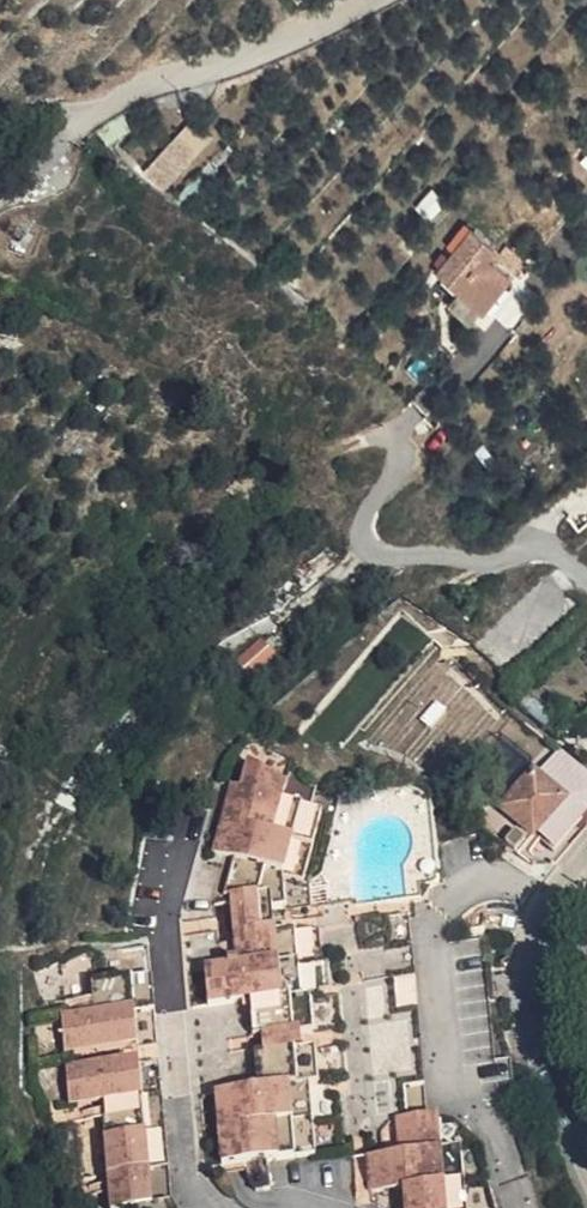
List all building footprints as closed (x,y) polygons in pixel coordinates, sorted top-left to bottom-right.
[(166,130),(134,165),(153,184),(186,149),(166,130)] [(508,240),(482,216),(445,258),(472,282),(458,298),(475,313),(530,250),(513,235),(508,240)] [(252,668),(277,655),(269,640),(244,654),(252,668)] [(572,744),(515,813),(558,848),(586,814),(582,810),(586,803),(586,755),(572,744)] [(298,913),(296,875),(313,874),(333,802),(287,790),(290,778),(258,756),(251,781),(243,778),(222,851),(270,865),(272,894),(246,896),(251,965),(219,968),(221,1000),(262,997),(268,1088),(225,1090),(230,1162),(251,1161),(263,1189),(275,1187),(272,1159),(320,1157),(318,1083),(325,1083),(323,993),(311,993),(309,913),(298,913)] [(298,913),(309,913),(316,906),(313,874),(296,875),(298,913)] [(371,1125),(405,1124),(436,1122),(423,920),(358,922),(371,1125)] [(109,1008),(73,1010),(75,1043),(167,1038),(163,969),(107,973),(109,1008)] [(141,1207),(175,1207),(163,1061),(70,1068),(73,1102),(109,1099),(117,1207),(140,1205),(141,1207)] [(436,1122),(405,1124),(407,1161),(377,1161),(378,1198),(410,1196),(411,1207),(469,1207),(466,1155),(446,1155),(446,1122),(436,1122)]
